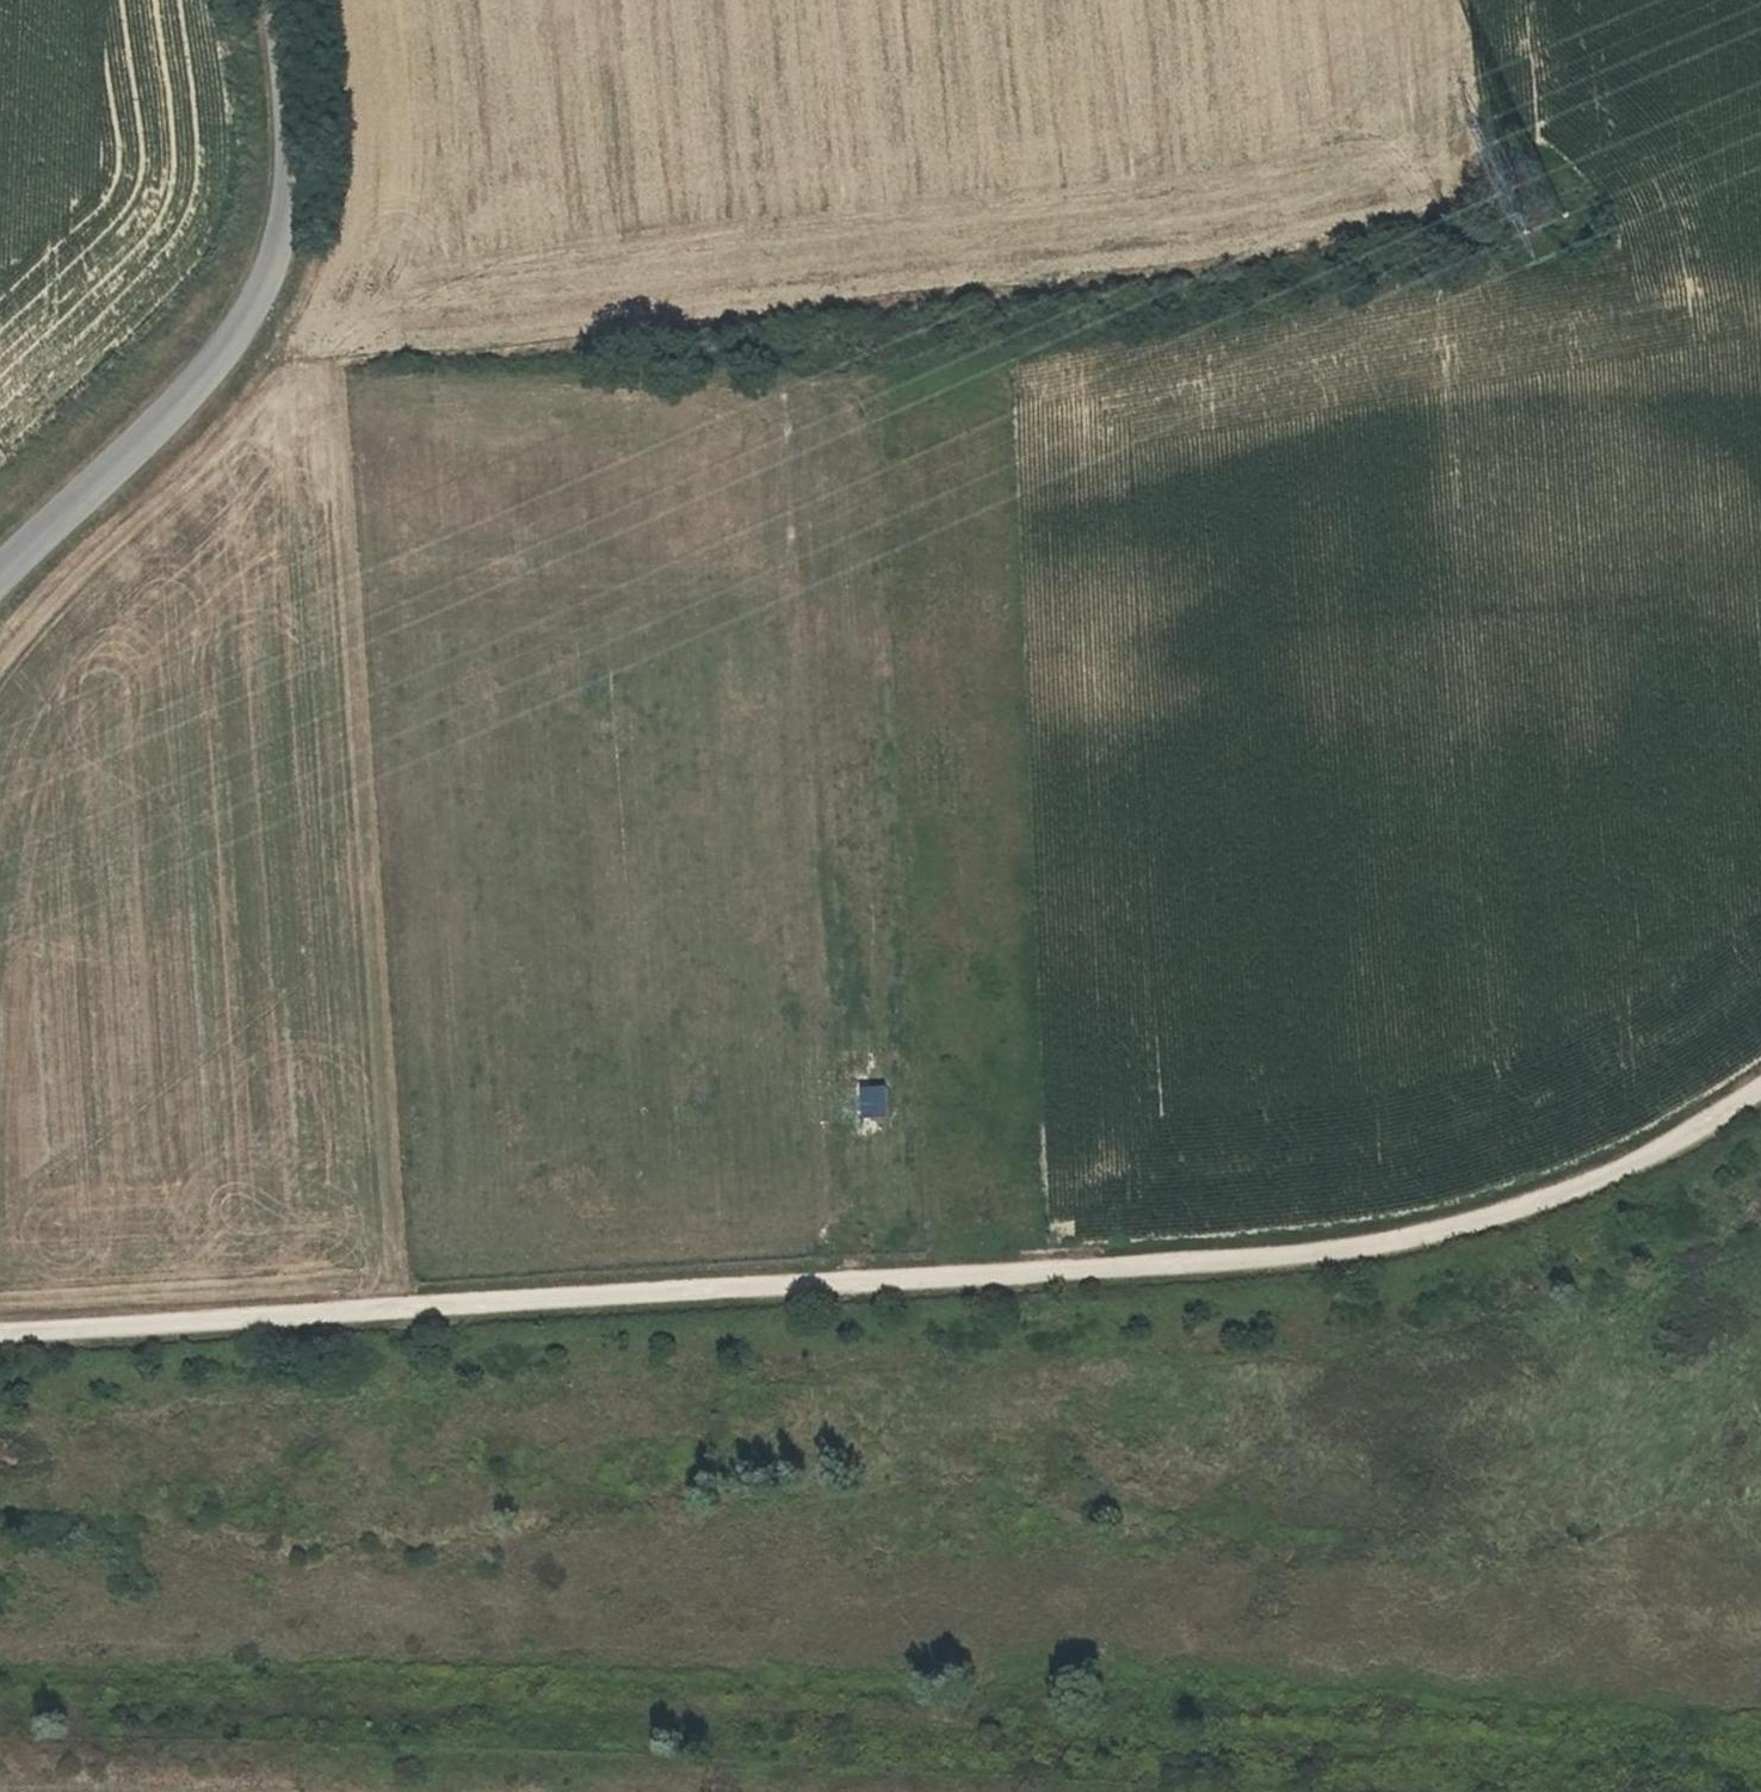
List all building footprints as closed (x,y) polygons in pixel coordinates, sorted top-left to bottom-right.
[(891,1118),(889,1086),(865,1087),(866,1119),(891,1118)]
